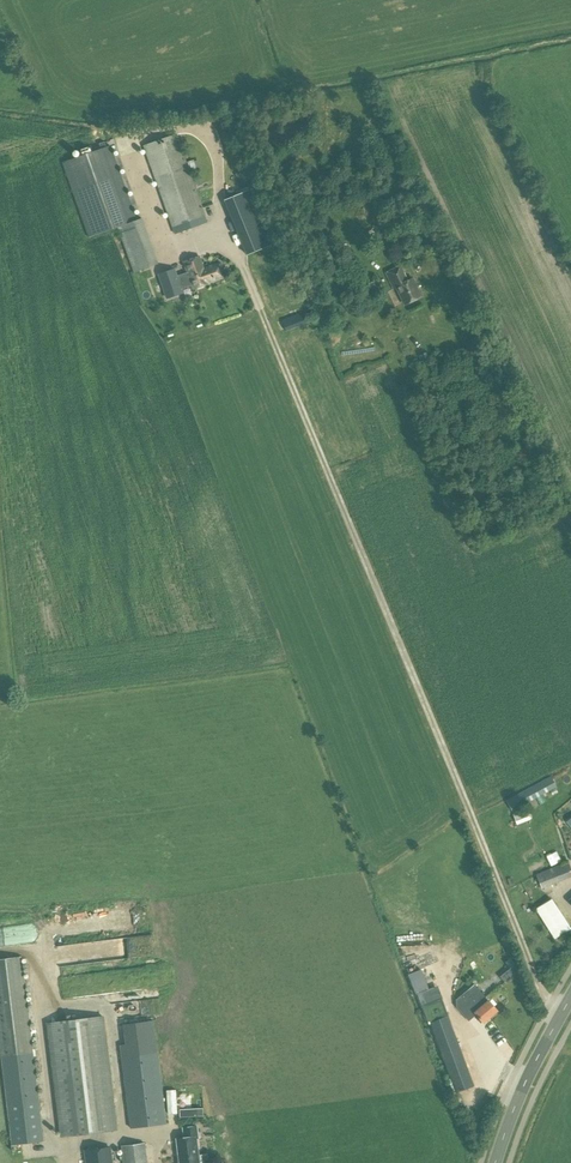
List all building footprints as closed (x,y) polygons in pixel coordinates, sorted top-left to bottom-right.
[(356,118),(351,121),(356,129),(361,125),(356,118)] [(209,222),(176,132),(142,145),(175,234),(209,222)] [(111,145),(62,162),(89,235),(117,225),(137,218),(111,145)] [(271,245),(249,191),(225,201),(247,255),(271,245)] [(142,216),(117,225),(133,271),(158,263),(142,216)] [(175,267),(157,273),(166,299),(182,294),(180,289),(191,286),(193,291),(209,286),(208,284),(225,278),(220,264),(205,269),(201,257),(183,262),(186,272),(177,275),(175,267)] [(402,267),(388,273),(395,289),(398,288),(406,305),(422,298),(413,280),(408,282),(402,267)] [(371,278),(360,283),(366,296),(377,292),(371,278)] [(307,311),(282,321),(286,332),(311,322),(307,311)] [(550,777),(506,801),(512,811),(557,787),(550,777)] [(563,804),(549,810),(551,815),(566,809),(563,804)] [(526,810),(513,815),(517,825),(531,819),(526,810)] [(536,877),(541,889),(570,877),(570,870),(569,864),(536,877)] [(549,902),(536,907),(541,920),(554,915),(549,902)] [(544,922),(552,934),(563,926),(555,915),(544,922)] [(82,959),(144,955),(142,938),(81,942),(82,959)] [(55,958),(80,957),(79,944),(55,945),(55,958)] [(12,1145),(43,1141),(21,959),(0,962),(0,1048),(12,1145)] [(67,991),(133,986),(131,970),(71,974),(72,983),(67,983),(67,991)] [(498,1011),(481,991),(474,984),(457,999),(457,1007),(470,1022),(477,1015),(484,1023),(498,1011)] [(429,989),(417,994),(428,1024),(430,1024),(455,1093),(475,1086),(449,1017),(449,1016),(448,1016),(442,999),(434,1002),(429,989)] [(92,1135),(115,1132),(101,1016),(46,1023),(60,1139),(92,1135)] [(166,1124),(157,1051),(121,1056),(131,1128),(166,1124)] [(197,1138),(199,1138),(197,1126),(182,1128),(184,1138),(176,1139),(179,1162),(200,1162),(197,1138)] [(144,1144),(122,1147),(124,1162),(147,1162),(144,1144)] [(110,1148),(85,1151),(86,1162),(112,1162),(110,1148)]
